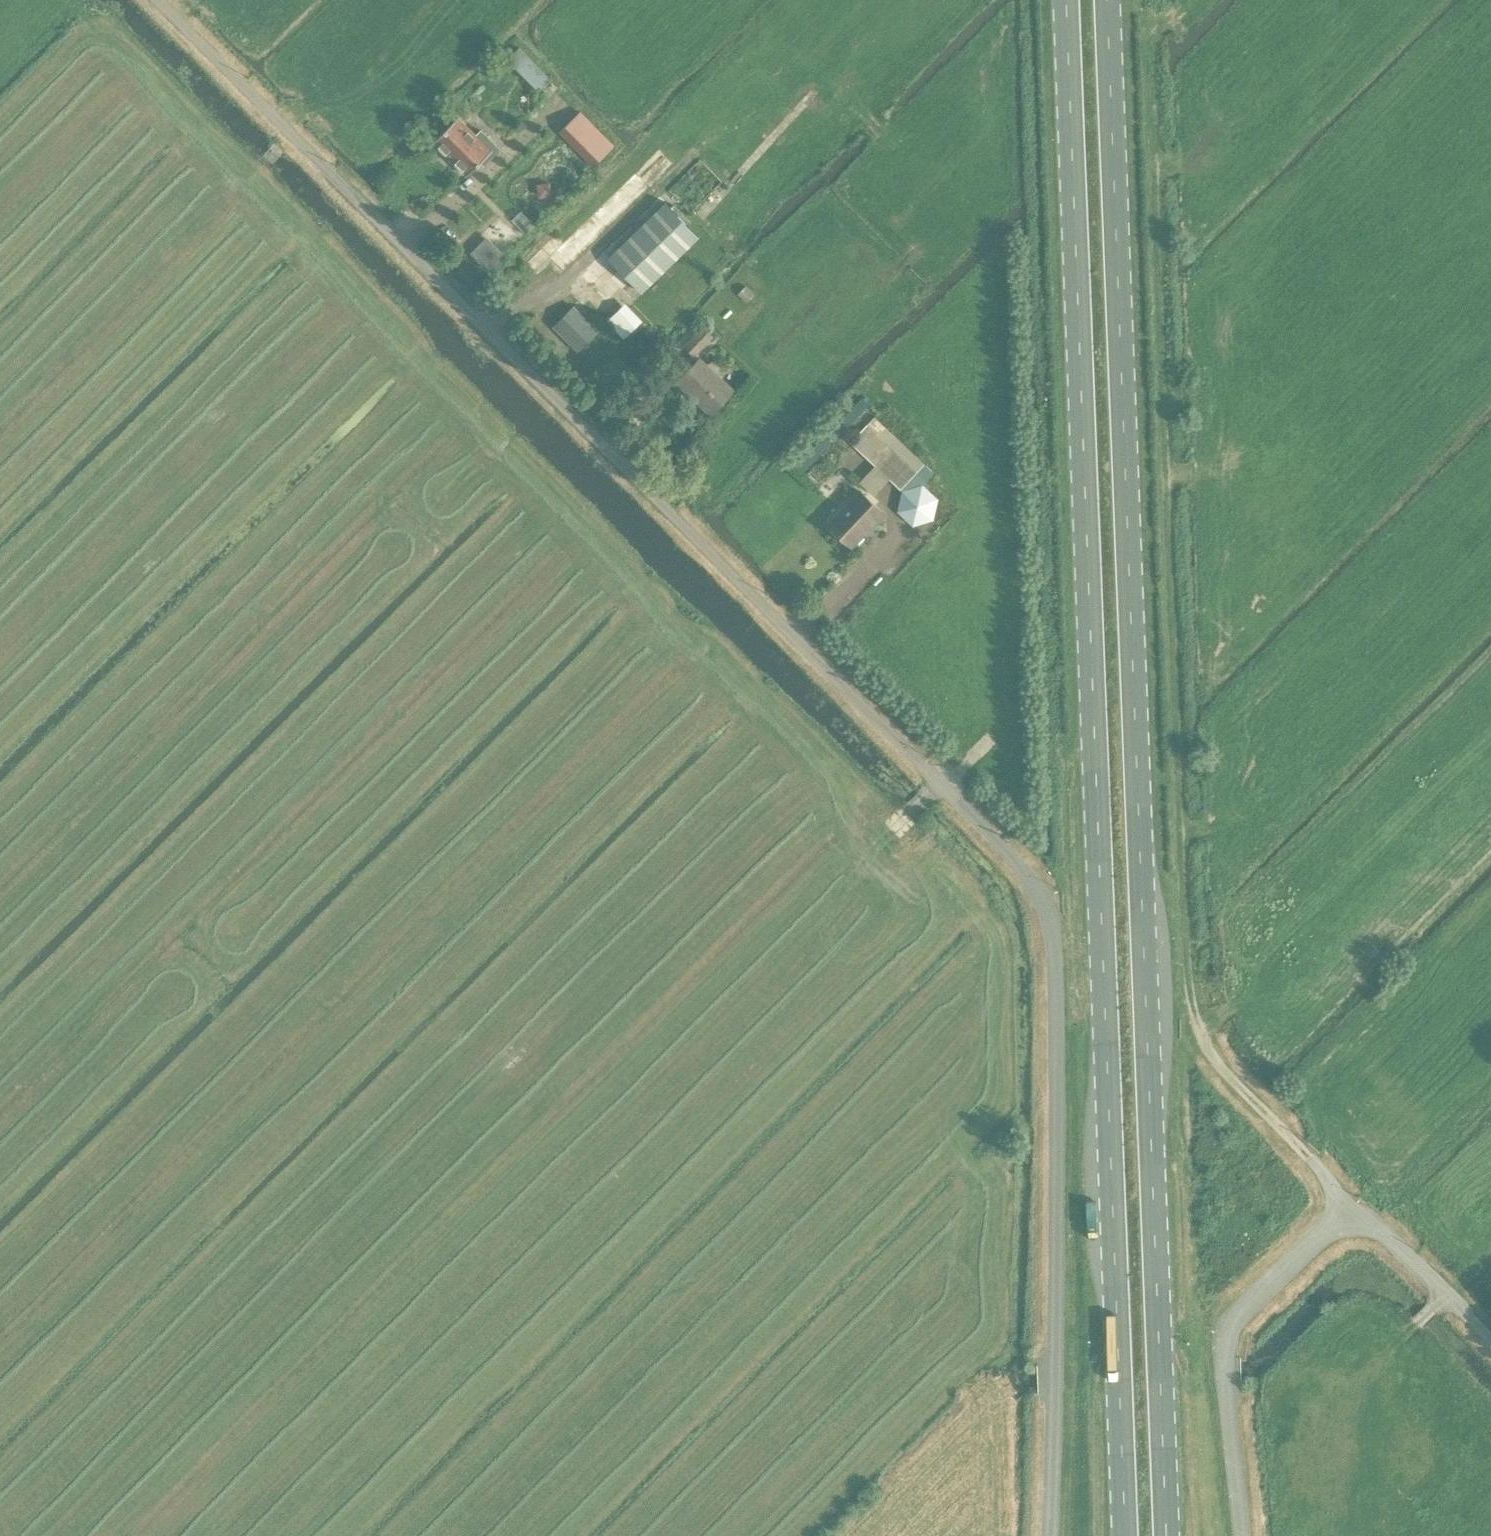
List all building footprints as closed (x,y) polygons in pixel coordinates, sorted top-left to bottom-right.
[(540,68),(519,47),(507,59),(528,80),(540,68)] [(580,111),(563,129),(597,163),(614,146),(580,111)] [(477,135),(458,117),(434,142),(468,176),(482,161),(485,164),(500,149),(482,130),(477,135)] [(666,202),(608,258),(642,292),(700,236),(666,202)] [(631,341),(647,324),(621,299),(605,316),(631,341)] [(558,318),(552,324),(577,349),(597,329),(572,304),(558,318)] [(712,337),(711,336),(702,328),(685,346),(695,356),(712,337)] [(676,382),(712,414),(733,390),(698,358),(676,382)] [(874,418),(851,442),(890,479),(897,486),(901,489),(902,491),(922,485),(923,486),(934,474),(902,444),(874,418)] [(825,482),(814,494),(825,505),(837,493),(825,482)] [(902,491),(897,512),(913,526),(933,520),(938,499),(923,486),(922,485),(902,491)] [(859,490),(828,523),(852,546),(866,532),(868,533),(885,515),(859,490)]
